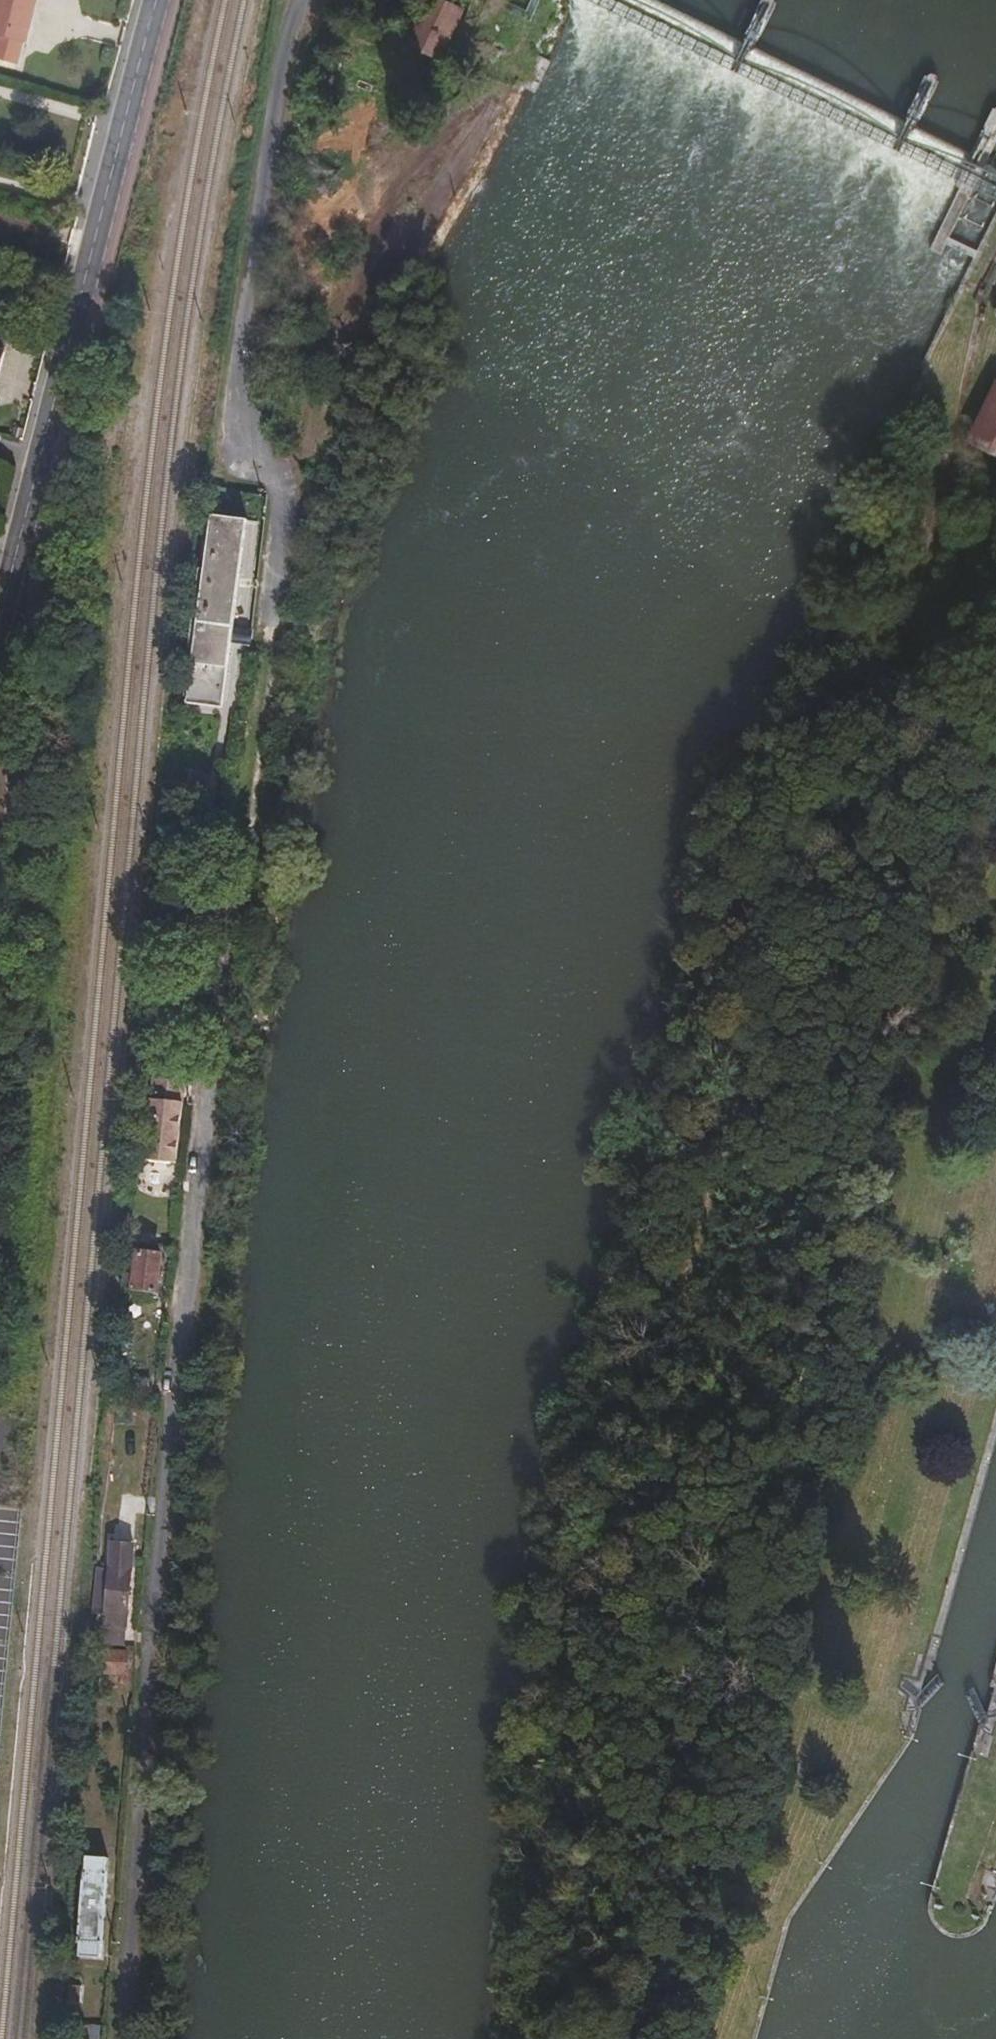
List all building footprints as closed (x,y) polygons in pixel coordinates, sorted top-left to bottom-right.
[(32,0),(0,0),(0,60),(12,63),(17,48),(12,48),(13,41),(21,42),(32,0)] [(463,12),(454,7),(456,0),(433,0),(413,43),(444,56),(463,12)] [(345,75),(346,65),(332,62),(330,73),(345,75)] [(976,438),(995,448),(995,397),(976,438)] [(225,712),(240,588),(244,554),(248,522),(212,518),(210,545),(205,545),(201,586),(205,587),(192,709),(225,712)] [(173,1166),(182,1084),(149,1081),(140,1162),(173,1166)] [(165,1246),(165,1233),(129,1230),(128,1244),(144,1246),(144,1244),(165,1246)] [(134,1291),(137,1254),(124,1252),(121,1290),(134,1291)] [(156,1294),(160,1256),(137,1254),(134,1291),(156,1294)] [(125,1629),(129,1573),(123,1573),(124,1565),(108,1564),(104,1629),(125,1629)] [(126,1675),(127,1651),(95,1650),(94,1673),(126,1675)] [(104,1942),(107,1877),(83,1875),(79,1941),(103,1942),(104,1942)] [(103,1958),(103,1942),(79,1941),(79,1957),(103,1958)]
